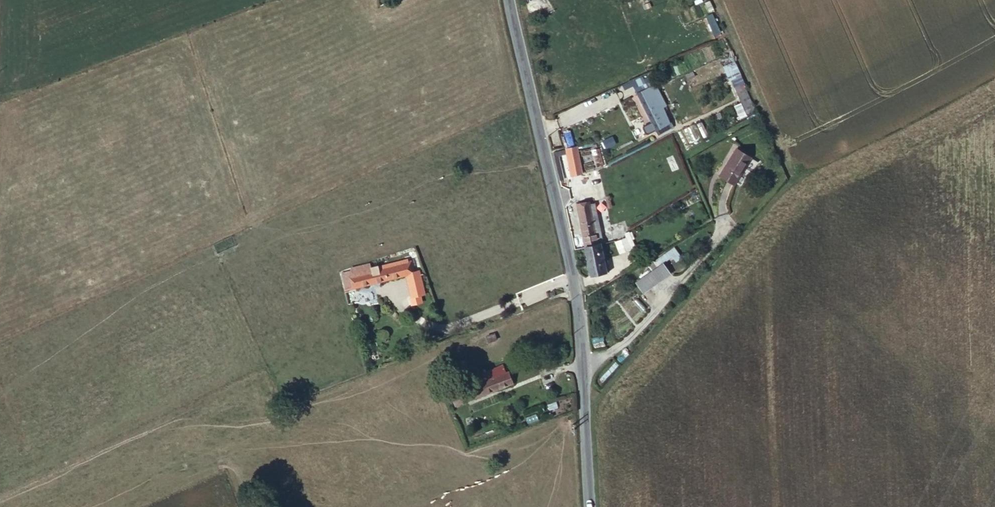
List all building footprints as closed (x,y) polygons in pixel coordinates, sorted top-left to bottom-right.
[(720,32),(712,14),(706,17),(714,34),(720,32)] [(653,84),(653,83),(657,81),(655,75),(633,85),(636,92),(653,84)] [(669,123),(662,108),(665,105),(655,85),(637,93),(652,122),(644,126),(643,129),(645,134),(648,134),(656,131),(658,136),(674,127),(671,122),(669,123)] [(747,116),(741,103),(735,106),(734,106),(740,119),(741,119),(747,116)] [(615,144),(612,137),(603,141),(606,148),(615,144)] [(582,174),(577,147),(566,149),(571,175),(582,174)] [(733,184),(750,157),(737,149),(720,176),(733,184)] [(604,244),(595,204),(590,205),(578,207),(585,246),(600,244),(604,244)] [(625,234),(623,226),(612,229),(614,238),(625,234)] [(628,242),(632,240),(629,232),(625,234),(614,238),(620,253),(631,249),(628,242)] [(609,271),(604,244),(600,244),(585,246),(585,247),(591,275),(609,271)] [(658,258),(664,269),(681,258),(675,248),(658,258)] [(406,260),(378,266),(379,269),(407,263),(406,260)] [(344,277),(347,289),(415,273),(412,262),(407,263),(379,269),(378,266),(371,268),(370,264),(352,268),(354,275),(344,277)] [(640,292),(671,277),(665,264),(634,279),(640,292)] [(496,337),(488,340),(490,346),(498,342),(496,337)] [(485,378),(457,389),(459,394),(454,397),(459,408),(513,387),(509,375),(487,383),(485,378)]
